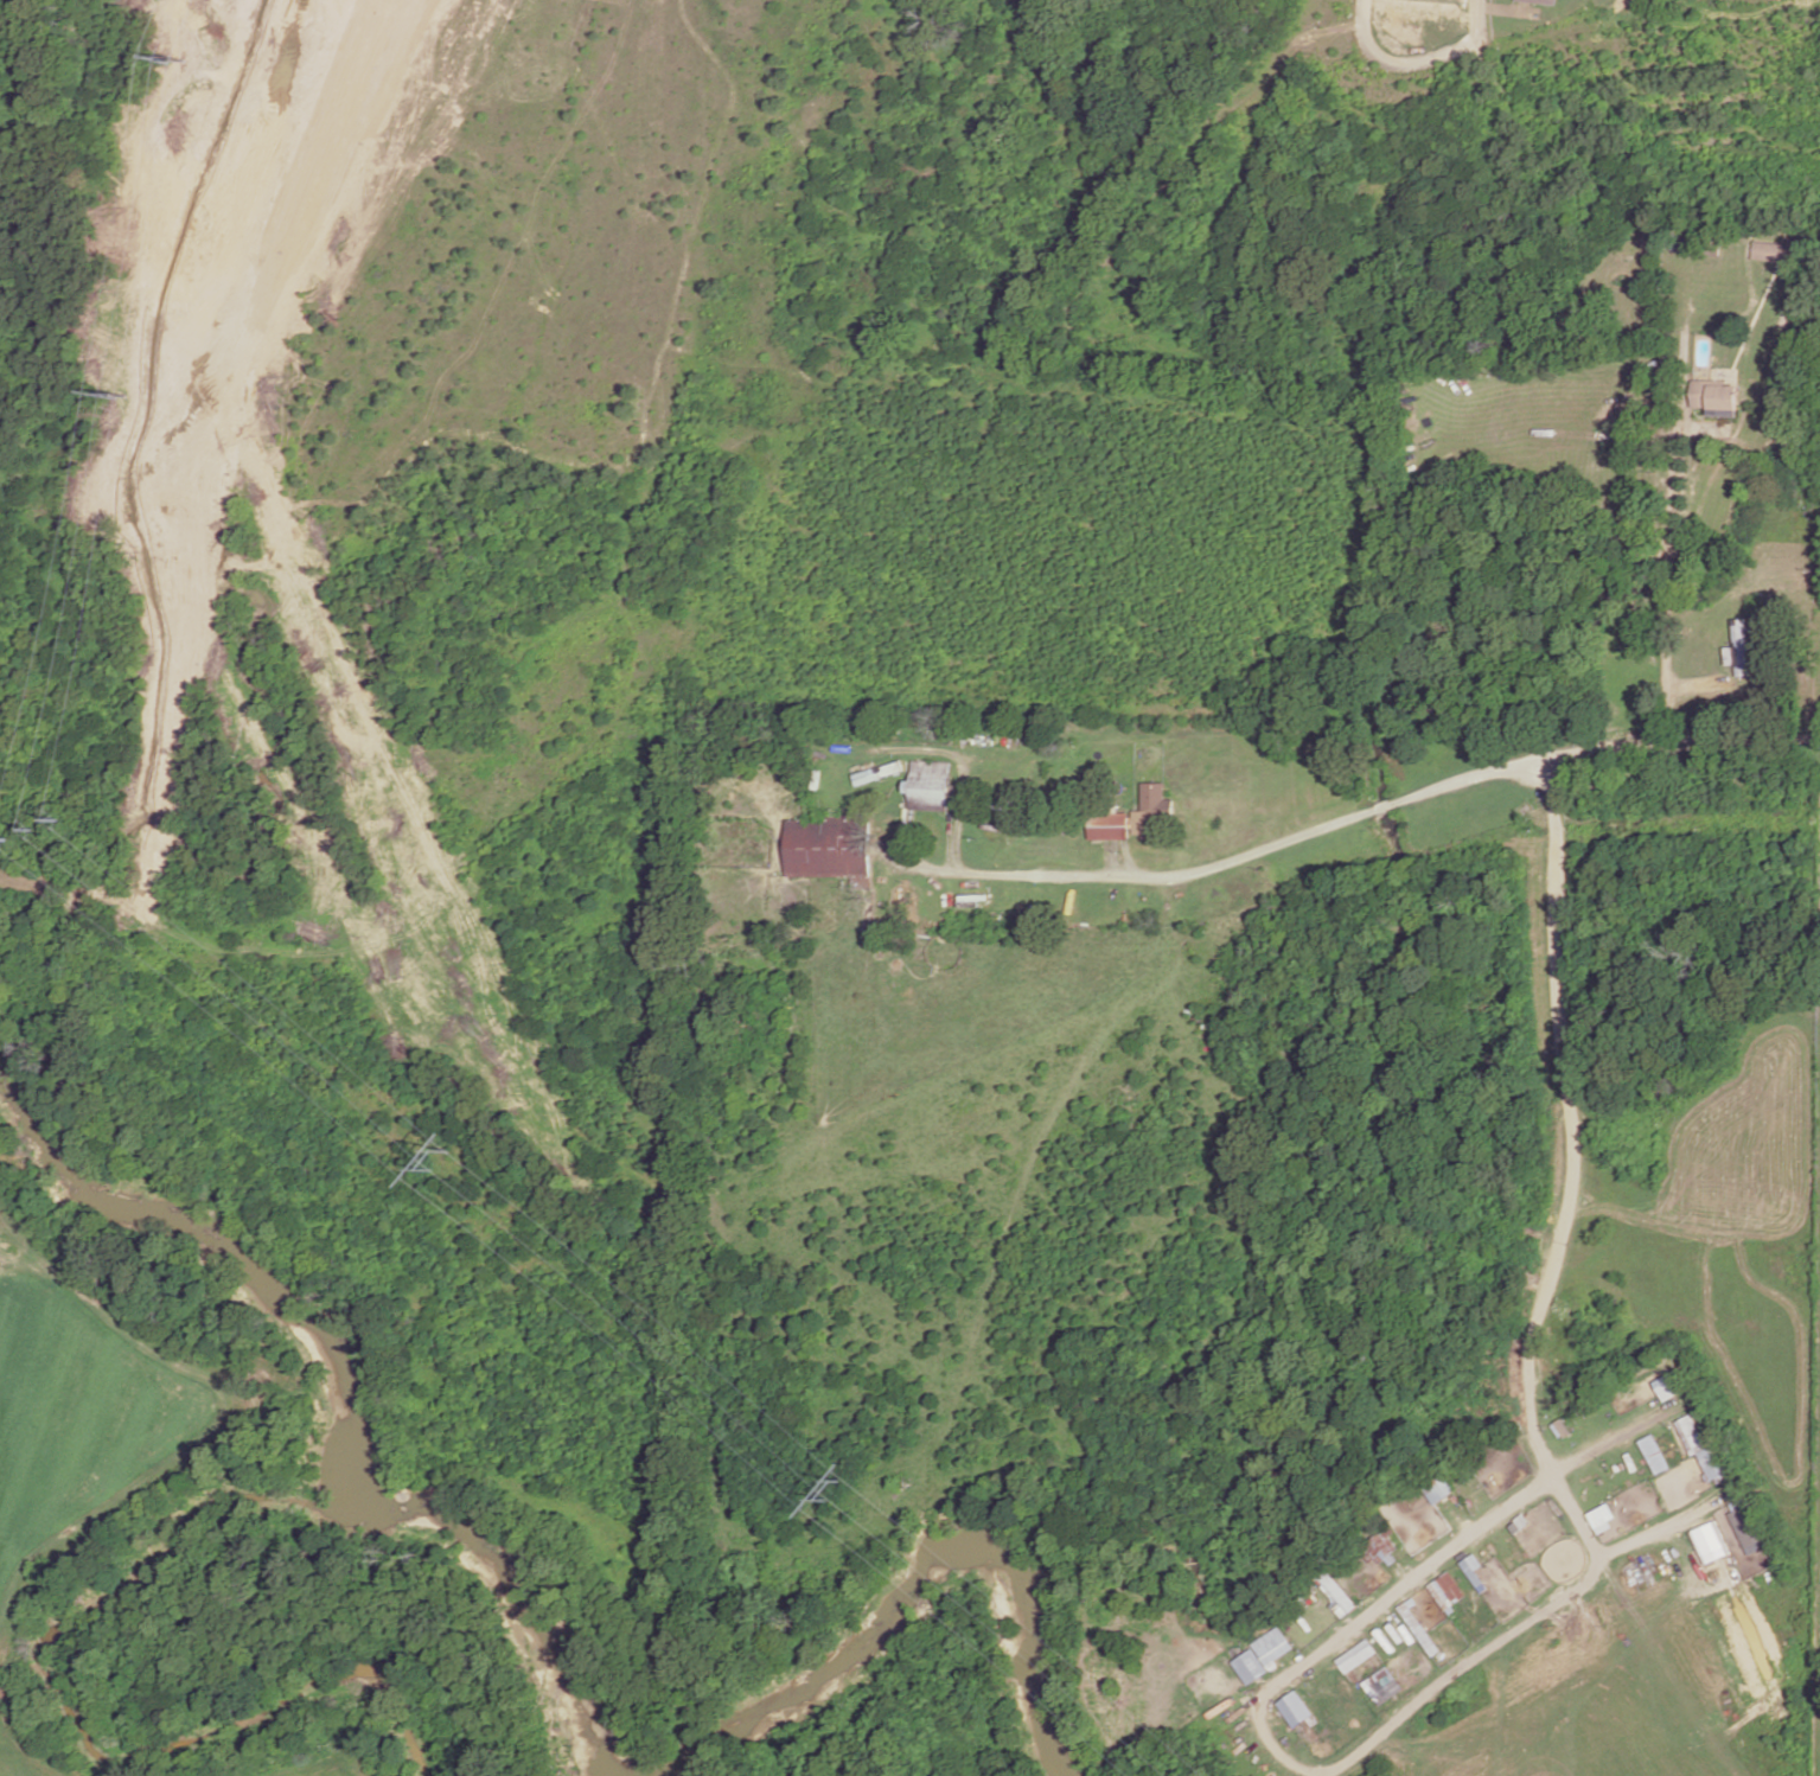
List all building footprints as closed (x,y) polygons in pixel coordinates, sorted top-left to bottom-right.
[(1751,259),(1796,262),(1797,241),(1752,239),(1751,259)] [(1708,415),(1737,416),(1738,382),(1692,381),(1692,407),(1708,407),(1708,415)] [(1735,676),(1747,675),(1745,617),(1733,617),(1735,676)] [(905,770),(902,760),(854,774),(857,784),(905,770)] [(909,808),(949,810),(951,761),(911,760),(909,808)] [(1090,838),(1132,838),(1132,834),(1163,834),(1163,820),(1173,820),(1173,798),(1165,798),(1165,782),(1142,782),(1142,811),(1090,812),(1090,838)] [(787,875),(852,876),(852,884),(871,884),(872,818),(788,817),(787,875)] [(1684,1389),(1674,1370),(1652,1381),(1662,1400),(1684,1389)] [(1704,1445),(1691,1413),(1675,1420),(1690,1455),(1695,1453),(1707,1481),(1727,1473),(1713,1441),(1704,1445)] [(1654,1474),(1668,1467),(1653,1433),(1638,1439),(1654,1474)] [(1434,1504),(1454,1489),(1443,1475),(1423,1489),(1434,1504)] [(1747,1553),(1767,1543),(1746,1501),(1726,1511),(1747,1553)] [(1616,1521),(1607,1502),(1586,1512),(1595,1531),(1616,1521)] [(1727,1554),(1713,1520),(1689,1530),(1703,1564),(1727,1554)] [(1402,1554),(1381,1531),(1361,1550),(1374,1564),(1383,1556),(1390,1565),(1402,1554)] [(1488,1588),(1476,1569),(1482,1565),(1474,1552),(1460,1561),(1479,1593),(1488,1588)] [(1356,1607),(1330,1568),(1316,1577),(1342,1616),(1356,1607)] [(1427,1585),(1445,1611),(1467,1597),(1449,1570),(1427,1585)] [(1412,1604),(1415,1602),(1412,1597),(1399,1604),(1428,1656),(1438,1651),(1412,1604)] [(1231,1656),(1244,1680),(1296,1653),(1283,1629),(1231,1656)] [(1335,1658),(1344,1672),(1376,1653),(1367,1639),(1335,1658)] [(1362,1681),(1377,1705),(1402,1689),(1387,1665),(1362,1681)] [(1277,1702),(1293,1727),(1313,1714),(1296,1689),(1277,1702)]
